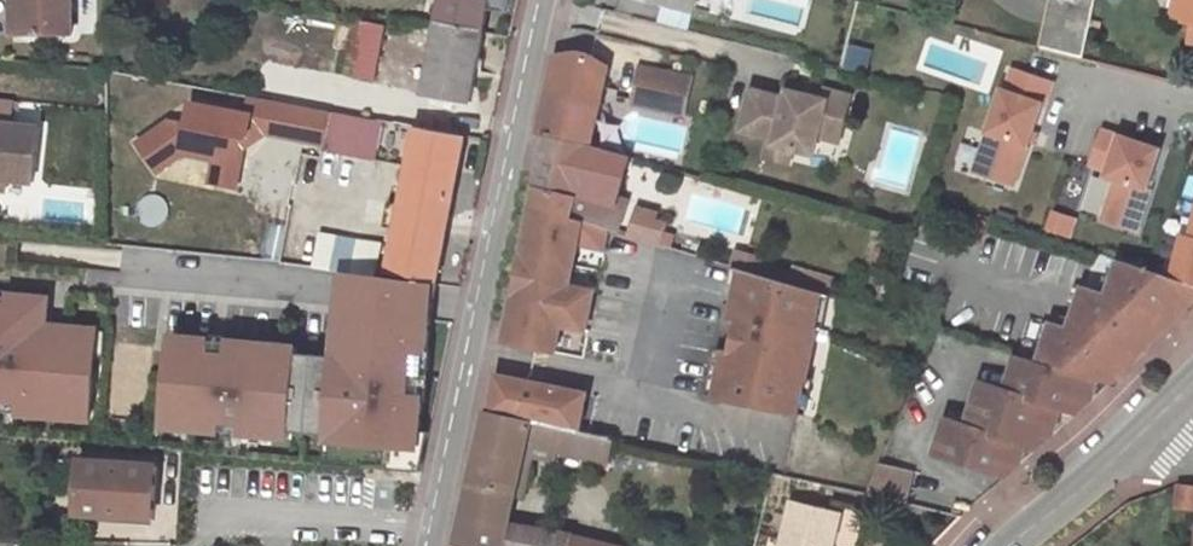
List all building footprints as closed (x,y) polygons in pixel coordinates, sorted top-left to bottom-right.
[(19,33),(71,35),(71,0),(18,0),(19,33)] [(483,33),(488,7),(489,0),(441,0),(437,23),(483,33)] [(488,7),(506,11),(509,0),(489,0),(488,7)] [(694,9),(697,0),(660,0),(694,9)] [(806,25),(809,0),(757,0),(755,17),(806,25)] [(1038,47),(1055,51),(1083,58),(1097,0),(1049,0),(1038,47)] [(1184,0),(1174,0),(1169,19),(1178,22),(1184,0)] [(1178,22),(1192,25),(1188,43),(1192,44),(1192,0),(1184,0),(1178,22)] [(384,27),(362,23),(353,74),(374,79),(384,27)] [(470,102),(483,33),(437,23),(425,93),(470,102)] [(552,93),(551,93),(541,133),(549,135),(591,145),(601,105),(612,67),(593,55),(583,53),(561,55),(552,93)] [(696,77),(641,64),(632,102),(687,115),(696,77)] [(980,174),(1014,186),(1043,105),(1046,106),(1054,82),(1015,68),(1007,91),(1003,90),(989,132),(994,134),(980,174)] [(338,83),(335,98),(351,101),(354,86),(338,83)] [(836,120),(849,124),(857,97),(832,89),(830,95),(820,93),(819,98),(792,91),(791,97),(759,89),(747,130),(775,138),(770,157),(792,163),(797,149),(819,155),(823,137),(831,139),(836,120)] [(324,144),(331,111),(249,96),(246,114),(191,104),(187,125),(169,121),(137,144),(157,171),(183,153),(214,159),(213,168),(238,172),(242,149),(240,143),(247,138),(251,143),(266,133),(324,144)] [(332,112),(348,115),(351,101),(335,98),(332,112)] [(0,99),(0,190),(5,191),(6,180),(34,184),(39,128),(9,123),(12,100),(0,99)] [(417,127),(457,135),(463,106),(424,99),(422,110),(382,102),(379,121),(383,121),(407,126),(417,127)] [(348,115),(332,112),(331,111),(324,144),(323,150),(350,156),(358,117),(348,115)] [(383,121),(379,121),(358,117),(350,156),(375,161),(383,121)] [(844,143),(849,124),(836,120),(831,139),(844,143)] [(417,127),(407,126),(400,168),(409,169),(417,127)] [(465,136),(457,135),(417,127),(409,169),(404,203),(450,216),(465,136)] [(1160,150),(1104,131),(1092,165),(1109,171),(1107,177),(1116,180),(1103,219),(1137,231),(1151,190),(1147,189),(1160,150)] [(975,172),(980,174),(994,134),(989,132),(975,172)] [(575,201),(572,218),(595,225),(608,229),(622,233),(633,200),(621,197),(633,157),(591,145),(549,135),(535,191),(536,191),(575,201)] [(240,143),(242,149),(251,143),(247,138),(240,143)] [(124,171),(113,171),(113,187),(125,186),(124,171)] [(575,201),(536,191),(504,345),(554,356),(560,329),(586,332),(594,292),(569,287),(578,244),(603,250),(608,229),(595,225),(572,218),(575,201)] [(400,225),(403,206),(389,202),(384,226),(399,230),(400,225)] [(404,203),(403,206),(400,225),(446,236),(450,216),(404,203)] [(446,236),(400,225),(399,230),(392,273),(437,282),(446,236)] [(633,237),(650,242),(653,229),(637,225),(633,237)] [(314,269),(321,232),(296,228),(290,266),(314,269)] [(1172,278),(1190,284),(1192,285),(1192,228),(1191,238),(1183,236),(1172,278)] [(650,242),(663,246),(667,234),(653,229),(650,242)] [(325,271),(333,234),(321,232),(314,269),(325,271)] [(384,243),(333,234),(325,271),(342,273),(378,277),(384,243)] [(1183,301),(1190,284),(1172,278),(1118,260),(1108,296),(1082,288),(1079,298),(1072,321),(1069,330),(1051,324),(1039,363),(1086,378),(1097,381),(1108,384),(1125,367),(1121,366),(1126,349),(1140,353),(1191,303),(1183,301)] [(814,333),(821,295),(742,270),(731,323),(737,324),(731,354),(725,352),(716,398),(797,416),(804,380),(805,380),(815,333),(814,333)] [(167,414),(197,417),(196,429),(223,431),(223,423),(241,425),(241,433),(289,437),(289,431),(329,435),(329,440),(339,441),(338,454),(364,455),(363,463),(424,468),(431,431),(420,431),(423,394),(411,393),(414,354),(427,355),(430,318),(437,284),(378,277),(342,273),(337,336),(348,336),(347,355),(297,352),(297,346),(280,345),(279,357),(264,356),(264,344),(228,341),(227,353),(212,352),(212,339),(172,336),(169,378),(170,378),(167,414)] [(1192,301),(1192,285),(1190,284),(1183,301),(1191,303),(1192,301)] [(17,403),(16,414),(89,420),(95,340),(44,336),(45,325),(47,298),(6,295),(6,303),(0,303),(0,402),(17,403)] [(1072,321),(1053,316),(1051,324),(1069,330),(1072,321)] [(45,325),(44,336),(95,340),(95,329),(45,325)] [(1125,367),(1140,353),(1126,349),(1121,366),(1125,367)] [(1039,363),(1017,356),(1006,391),(979,383),(967,426),(945,420),(933,457),(1004,478),(1006,475),(1010,458),(1015,441),(1026,444),(1035,448),(1041,430),(1044,431),(1050,414),(1052,406),(1076,412),(1081,395),(1086,378),(1039,363)] [(1081,395),(1092,398),(1097,381),(1086,378),(1081,395)] [(497,379),(489,416),(530,426),(532,422),(579,433),(586,397),(497,379)] [(1053,434),(1055,431),(1060,417),(1050,414),(1044,431),(1053,434)] [(579,433),(532,422),(530,426),(489,416),(486,416),(469,485),(516,496),(525,455),(527,445),(556,449),(608,457),(612,440),(579,433)] [(1021,462),(1026,444),(1015,441),(1010,458),(1021,462)] [(554,461),(556,449),(527,445),(525,455),(534,457),(554,461)] [(534,457),(525,455),(516,496),(525,498),(534,457)] [(154,467),(81,462),(78,514),(151,517),(154,467)] [(879,465),(867,495),(905,503),(911,472),(879,465)] [(1180,484),(1178,508),(1192,509),(1192,485),(1180,484)] [(469,485),(462,514),(509,524),(516,496),(469,485)] [(793,504),(783,545),(833,545),(840,515),(793,504)] [(453,545),(456,545),(504,545),(509,524),(462,514),(453,545)] [(539,530),(509,524),(504,545),(536,545),(539,530)] [(539,530),(536,545),(571,545),(573,537),(539,530)] [(573,537),(571,545),(615,545),(573,537)]
